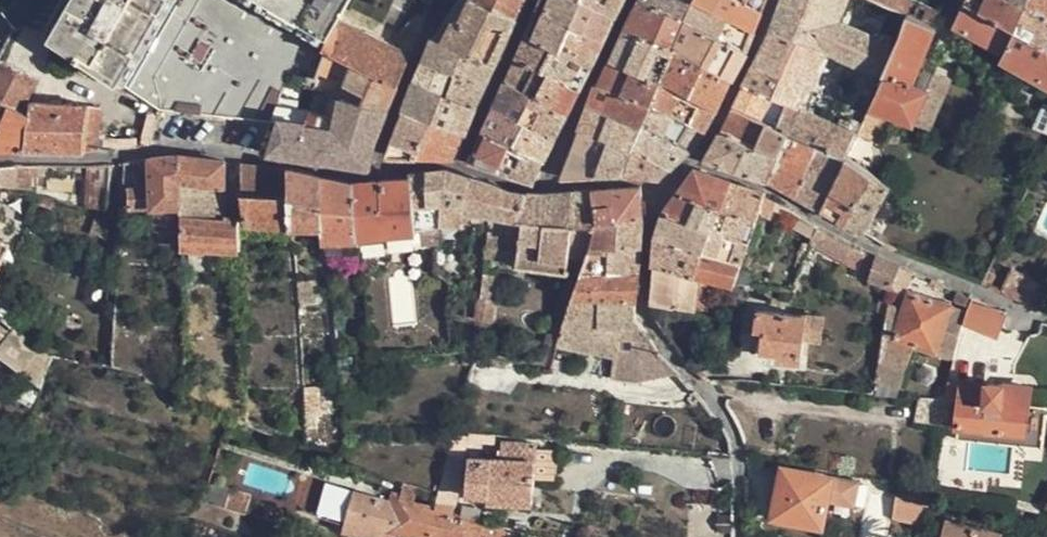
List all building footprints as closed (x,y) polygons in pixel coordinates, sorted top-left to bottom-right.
[(52,38),(160,109),(230,117),(267,25),(271,19),(282,0),(74,0),(52,38)] [(271,19),(267,25),(230,117),(272,122),(289,72),(315,87),(318,79),(320,72),(328,50),(326,49),(331,38),(329,36),(340,18),(350,0),(282,0),(271,19)] [(426,0),(423,0),(415,16),(424,22),(432,3),(428,1),(426,0)] [(461,21),(507,39),(517,16),(479,0),(471,0),(461,21)] [(517,16),(518,16),(524,0),(479,0),(517,16)] [(541,6),(573,24),(584,0),(543,0),(541,6)] [(616,16),(587,0),(584,0),(573,24),(604,42),(616,16)] [(624,0),(587,0),(616,16),(624,0)] [(628,28),(675,48),(677,46),(687,20),(646,0),(642,0),(628,28)] [(687,20),(690,12),(695,0),(646,0),(687,20)] [(755,30),(701,0),(695,0),(690,12),(687,20),(748,50),(755,30)] [(763,10),(743,0),(701,0),(755,30),(763,10)] [(766,0),(743,0),(763,10),(766,0)] [(773,30),(827,53),(839,22),(847,3),(848,0),(783,0),(773,30)] [(847,3),(864,10),(856,30),(896,47),(901,35),(908,14),(875,0),(848,0),(847,3)] [(943,13),(914,0),(875,0),(908,14),(937,27),(940,19),(943,13)] [(966,0),(955,26),(955,28),(1004,56),(1017,30),(966,0)] [(966,0),(1017,30),(1028,4),(1020,0),(966,0)] [(1028,4),(1046,15),(1046,0),(1030,0),(1028,4)] [(1028,4),(1017,30),(1046,47),(1046,15),(1028,4)] [(541,6),(529,33),(561,49),(573,24),(541,6)] [(896,47),(883,78),(867,113),(877,117),(879,113),(881,109),(898,116),(914,123),(935,72),(921,67),(931,41),(937,27),(908,14),(901,35),(896,47)] [(388,111),(408,62),(402,50),(340,18),(329,36),(331,38),(326,49),(328,50),(356,63),(347,84),(343,96),(388,111)] [(497,61),(507,39),(461,21),(455,19),(443,40),(497,61)] [(733,78),(748,50),(687,20),(677,46),(733,78)] [(827,53),(883,78),(896,47),(856,30),(839,22),(827,53)] [(593,66),(604,42),(573,24),(561,49),(593,66)] [(628,28),(613,60),(662,81),(663,79),(675,48),(628,28)] [(773,30),(760,54),(788,66),(774,97),(786,103),(801,108),(801,107),(810,88),(827,53),(773,30)] [(1017,30),(1004,56),(1002,59),(1020,69),(1045,83),(1046,84),(1046,47),(1017,30)] [(581,89),(593,66),(561,49),(529,33),(518,57),(549,73),(581,89)] [(486,84),(497,61),(443,40),(433,37),(424,60),(456,72),(486,84)] [(717,110),(733,78),(677,46),(675,48),(663,79),(717,110)] [(328,50),(320,72),(347,84),(356,63),(328,50)] [(746,85),(745,85),(774,97),(788,66),(760,54),(746,85)] [(518,57),(508,80),(538,96),(549,73),(518,57)] [(424,60),(415,82),(447,93),(456,72),(424,60)] [(613,60),(602,83),(652,104),(662,81),(613,60)] [(23,110),(26,104),(38,81),(0,63),(0,100),(12,105),(23,110)] [(477,105),(486,84),(456,72),(447,93),(477,105)] [(935,72),(914,123),(930,129),(950,78),(935,72)] [(569,112),(581,89),(549,73),(538,96),(569,112)] [(704,132),(717,110),(663,79),(662,81),(652,104),(704,132)] [(508,80),(496,106),(525,120),(538,96),(508,80)] [(467,133),(477,105),(447,93),(415,82),(405,109),(432,119),(467,133)] [(599,82),(580,131),(612,143),(633,150),(643,125),(652,104),(602,83),(599,82)] [(745,85),(734,110),(767,124),(778,128),(786,103),(774,97),(745,85)] [(801,107),(815,113),(824,95),(810,88),(801,107)] [(376,141),(388,111),(343,96),(333,135),(376,141)] [(556,137),(569,112),(538,96),(525,120),(556,137)] [(12,105),(0,100),(0,132),(12,105)] [(23,110),(31,114),(33,103),(26,104),(23,110)] [(26,151),(84,152),(90,106),(33,103),(31,114),(26,151)] [(815,113),(801,107),(801,108),(786,103),(778,128),(789,133),(817,145),(848,158),(859,132),(815,113)] [(1045,103),(1034,128),(1046,134),(1046,104),(1045,103)] [(690,151),(704,132),(652,104),(643,125),(690,151)] [(26,151),(31,114),(23,110),(12,105),(0,132),(0,151),(26,151)] [(84,152),(96,152),(101,107),(90,106),(84,152)] [(496,106),(485,130),(513,144),(525,120),(496,106)] [(397,158),(419,158),(432,119),(405,109),(391,144),(388,153),(388,155),(390,158),(397,158)] [(734,110),(722,131),(748,142),(757,146),(767,124),(734,110)] [(457,158),(467,133),(432,119),(419,158),(457,158)] [(545,159),(556,137),(525,120),(513,144),(544,159),(545,159)] [(371,168),(376,141),(333,135),(271,124),(261,153),(326,161),(371,168)] [(769,180),(770,180),(789,133),(778,128),(767,124),(757,146),(748,142),(738,169),(769,180)] [(661,178),(690,151),(643,125),(633,150),(622,175),(661,178)] [(494,168),(500,169),(513,144),(485,130),(472,161),(494,168)] [(563,177),(599,175),(612,143),(580,131),(566,167),(563,177)] [(707,159),(738,169),(748,142),(722,131),(707,159)] [(796,194),(817,145),(789,133),(770,180),(796,194)] [(599,175),(622,175),(633,150),(612,143),(599,175)] [(536,181),(544,159),(513,144),(500,169),(536,181)] [(796,194),(823,211),(848,161),(848,158),(817,145),(796,194)] [(179,156),(151,160),(152,172),(153,181),(136,182),(137,187),(130,188),(131,210),(154,210),(183,208),(183,184),(226,189),(226,162),(216,161),(179,156)] [(846,224),(847,224),(873,175),(848,158),(848,161),(823,211),(846,224)] [(112,165),(87,167),(85,210),(91,211),(109,212),(112,165)] [(242,165),(244,194),(291,196),(291,169),(242,165)] [(0,168),(0,186),(31,187),(32,167),(0,168)] [(324,177),(291,169),(291,196),(292,227),(319,228),(324,228),(324,177)] [(448,169),(428,172),(429,205),(443,203),(448,169)] [(472,178),(448,169),(443,203),(463,208),(464,209),(472,178)] [(697,170),(680,193),(723,210),(733,181),(697,170)] [(1028,190),(1034,177),(1021,171),(1015,183),(1028,190)] [(136,173),(136,182),(153,181),(152,172),(136,173)] [(411,174),(411,179),(413,179),(415,209),(418,230),(423,229),(429,229),(440,228),(442,227),(443,203),(429,205),(428,172),(411,174)] [(847,224),(866,235),(891,187),(873,175),(847,224)] [(355,183),(324,177),(324,228),(324,241),(328,241),(360,239),(358,214),(355,183)] [(489,182),(472,178),(464,209),(474,211),(480,213),(482,205),(489,182)] [(411,179),(382,181),(385,212),(415,209),(413,179),(411,179)] [(382,181),(355,183),(358,214),(385,212),(382,181)] [(766,192),(733,181),(723,210),(756,223),(760,212),(765,197),(766,192)] [(495,184),(489,182),(482,205),(480,213),(486,214),(488,205),(495,184)] [(226,218),(226,189),(183,184),(183,208),(183,214),(226,218)] [(514,191),(495,184),(488,205),(486,214),(490,215),(509,218),(514,191)] [(641,187),(594,190),(599,221),(644,216),(641,187)] [(594,190),(573,192),(574,225),(598,224),(599,221),(594,190)] [(528,193),(514,191),(509,218),(524,222),(524,219),(528,193)] [(546,195),(528,193),(524,219),(536,221),(574,225),(573,192),(546,195)] [(680,193),(665,214),(749,242),(756,223),(723,210),(680,193)] [(244,194),(245,220),(245,223),(292,227),(291,196),(244,194)] [(778,202),(765,197),(760,212),(772,216),(778,202)] [(52,199),(43,198),(38,208),(50,212),(55,200),(52,199)] [(463,208),(443,203),(442,227),(460,229),(460,224),(463,208)] [(474,211),(464,209),(463,208),(460,224),(473,226),(474,211)] [(418,230),(415,209),(385,212),(358,214),(360,239),(417,232),(418,230)] [(818,226),(799,213),(791,229),(813,240),(818,226)] [(239,219),(226,218),(183,214),(184,248),(241,251),(239,219)] [(665,214),(657,237),(743,264),(749,242),(665,214)] [(524,222),(509,218),(490,215),(488,238),(520,243),(518,265),(582,273),(590,247),(598,224),(574,225),(536,221),(524,219),(524,222)] [(642,246),(644,216),(599,221),(598,224),(590,247),(621,247),(642,246)] [(429,229),(423,229),(423,247),(437,245),(439,244),(440,228),(429,229)] [(852,243),(827,230),(821,250),(845,262),(852,243)] [(657,237),(655,265),(713,279),(736,285),(736,284),(743,264),(657,237)] [(486,259),(518,265),(520,243),(488,238),(486,259)] [(362,251),(360,239),(328,241),(329,252),(362,251)] [(10,246),(0,242),(0,268),(10,246)] [(640,273),(642,246),(621,247),(590,247),(582,273),(640,273)] [(901,266),(861,248),(855,272),(870,278),(870,279),(894,289),(901,266)] [(655,265),(652,302),(671,305),(709,311),(713,279),(655,265)] [(910,270),(901,266),(894,289),(893,290),(900,292),(902,292),(904,290),(911,271),(910,270)] [(1045,312),(1046,307),(1046,285),(1012,270),(1002,294),(1036,310),(1042,311),(1045,312)] [(983,284),(991,288),(997,275),(989,271),(983,284)] [(637,301),(640,273),(582,273),(573,300),(601,300),(637,301)] [(484,275),(481,299),(495,301),(497,276),(484,275)] [(960,291),(942,283),(940,291),(956,297),(960,291)] [(970,295),(960,291),(956,297),(955,301),(968,306),(970,295)] [(954,360),(967,312),(909,292),(904,310),(889,305),(887,320),(876,382),(901,389),(915,346),(954,360)] [(601,300),(573,300),(557,346),(560,347),(600,354),(618,358),(622,329),(599,327),(601,300)] [(636,317),(637,301),(601,300),(599,327),(622,329),(639,329),(643,327),(636,317)] [(664,332),(665,333),(671,305),(652,302),(654,314),(664,332)] [(779,354),(802,357),(807,316),(759,311),(757,329),(765,330),(763,353),(779,354)] [(38,349),(21,336),(8,354),(25,367),(38,349)] [(45,383),(53,359),(40,350),(30,372),(45,383)] [(663,358),(659,352),(638,354),(636,368),(635,383),(680,376),(663,358)] [(801,363),(802,357),(779,354),(778,361),(801,363)] [(598,379),(635,383),(636,368),(599,364),(598,379)] [(986,402),(961,400),(958,427),(1030,433),(1032,406),(1004,404),(1006,384),(987,382),(986,402)] [(950,399),(947,400),(921,398),(916,421),(946,426),(950,399)] [(946,426),(958,427),(961,400),(950,399),(946,426)] [(1032,406),(1030,433),(1045,435),(1046,415),(1046,407),(1032,406)] [(1043,448),(1045,435),(1030,433),(958,427),(957,439),(1043,448)] [(450,452),(450,454),(466,457),(468,440),(454,437),(450,452)] [(500,459),(498,484),(535,486),(535,480),(536,445),(502,443),(502,459),(500,459)] [(492,484),(492,459),(470,458),(468,495),(490,496),(490,503),(534,504),(535,486),(498,484),(492,484)] [(774,517),(823,527),(833,477),(783,467),(774,517)] [(440,489),(439,495),(438,501),(457,505),(461,477),(444,474),(443,477),(440,489)] [(252,497),(213,483),(208,501),(246,514),(252,497)] [(436,511),(435,510),(435,507),(415,502),(417,491),(404,488),(401,495),(391,492),(389,501),(355,493),(345,532),(363,536),(394,536),(395,532),(407,535),(414,536),(480,536),(482,520),(436,511)] [(926,525),(932,502),(897,494),(893,517),(926,525)] [(732,524),(732,507),(722,508),(723,536),(733,535),(732,524)] [(482,520),(480,536),(492,536),(496,526),(482,520)] [(1001,534),(947,522),(943,536),(1000,536),(1001,534)]
